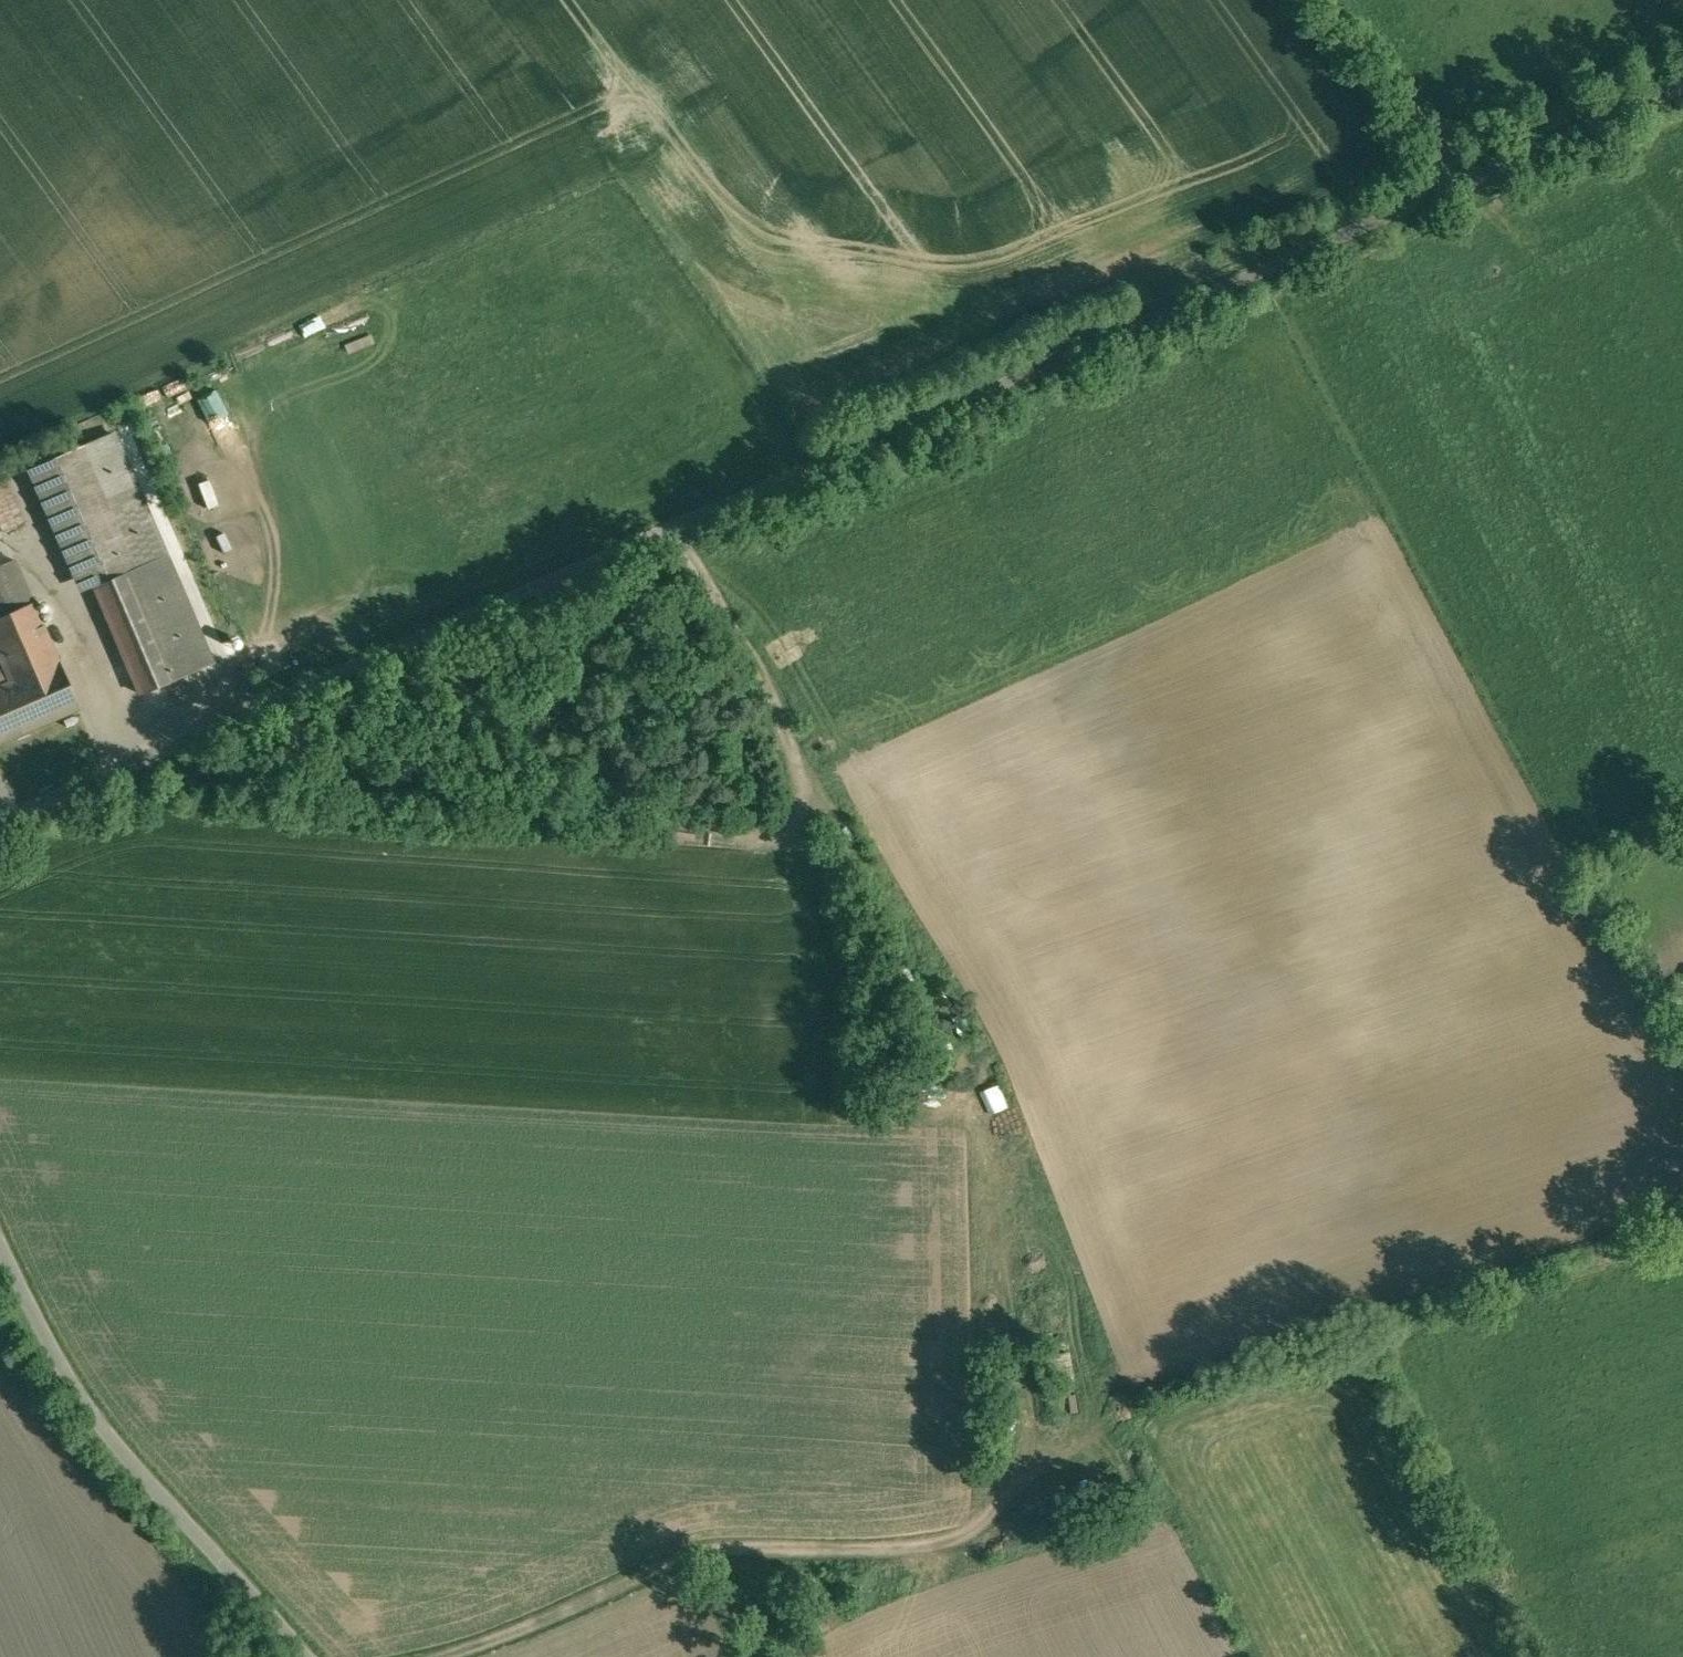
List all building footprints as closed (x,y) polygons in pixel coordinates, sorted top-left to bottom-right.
[(213,659),(107,437),(36,471),(141,692),(213,659)] [(32,519),(13,473),(0,479),(0,510),(1,512),(0,512),(0,533),(32,519)] [(12,562),(0,567),(0,659),(4,668),(0,670),(0,744),(77,710),(12,562)] [(995,1113),(1013,1105),(1004,1083),(985,1091),(995,1113)]
